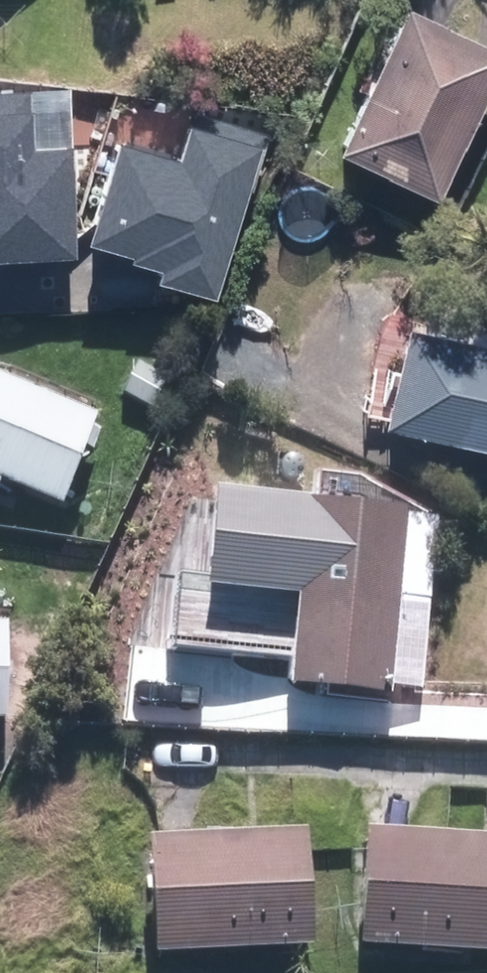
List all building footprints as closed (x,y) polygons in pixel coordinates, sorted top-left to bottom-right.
[(412,1),(343,145),(444,193),(486,104),(486,36),(412,1)] [(16,96),(0,97),(0,265),(54,263),(49,150),(18,151),(16,96)] [(214,319),(262,150),(113,108),(74,245),(153,267),(144,299),(214,319)] [(414,316),(389,425),(486,447),(486,332),(414,316)] [(0,373),(0,482),(67,507),(103,411),(0,373)] [(446,505),(220,483),(211,578),(304,587),(294,686),(427,699),(446,505)] [(9,718),(10,623),(0,623),(0,718),(9,718)] [(370,824),(363,945),(486,952),(486,832),(370,824)] [(316,826),(157,833),(162,955),(321,949),(316,826)]
